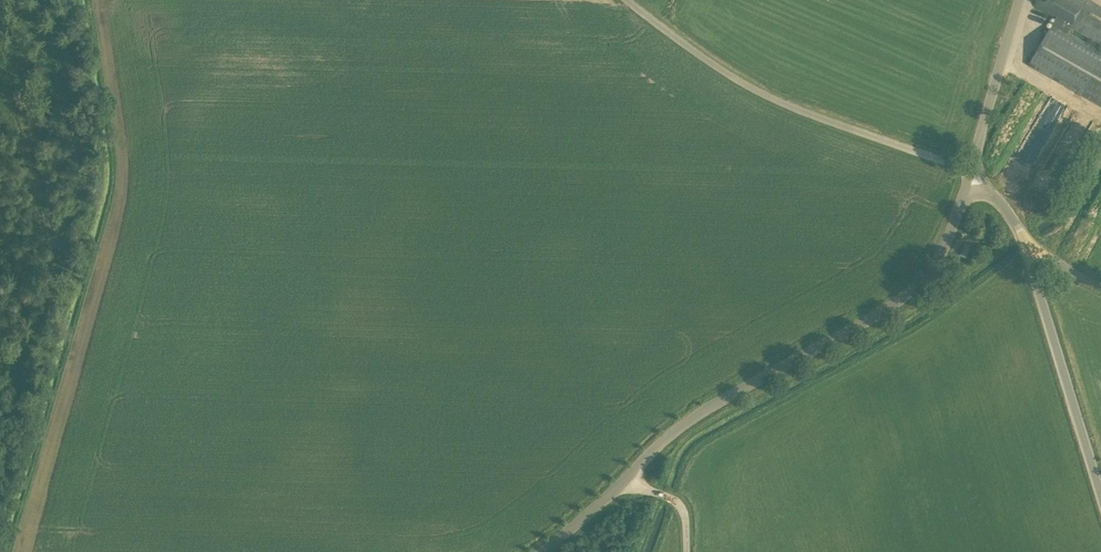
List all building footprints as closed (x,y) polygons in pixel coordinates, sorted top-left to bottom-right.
[(1088,0),(1040,0),(1036,7),(1054,17),(1028,64),(1100,106),(1100,51),(1068,32),(1071,27),(1100,44),(1100,8),(1088,0)] [(1080,137),(1091,115),(1074,107),(1064,130),(1080,137)]
